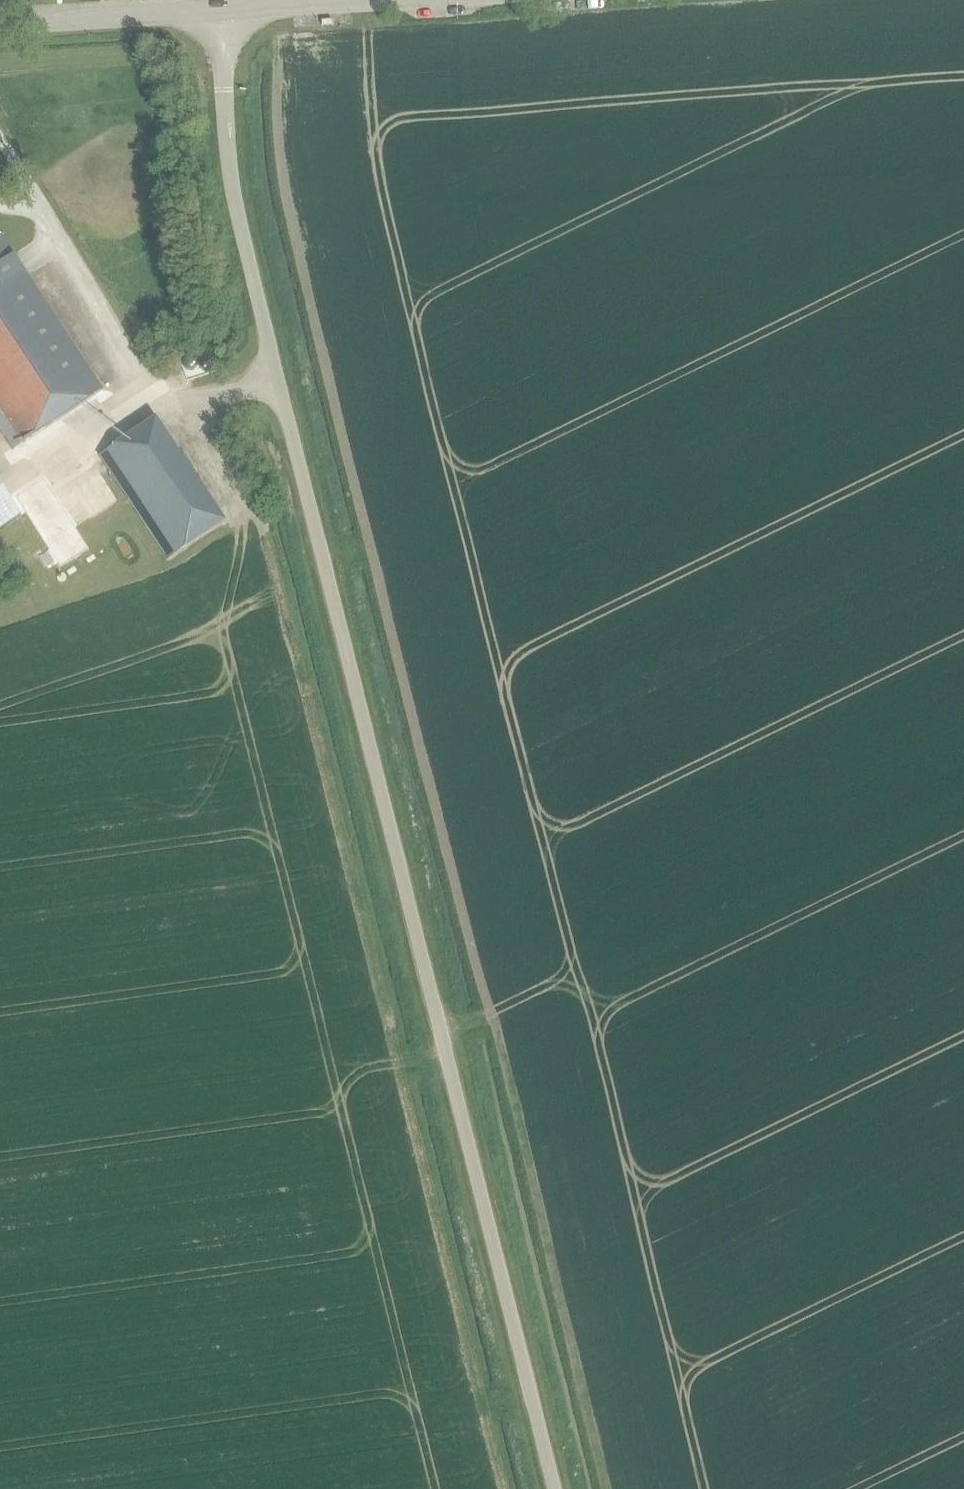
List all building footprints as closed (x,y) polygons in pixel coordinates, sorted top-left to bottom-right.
[(23,442),(103,390),(0,234),(0,408),(23,442)] [(157,416),(100,454),(168,558),(226,520),(157,416)] [(20,519),(0,488),(0,533),(20,519)]
